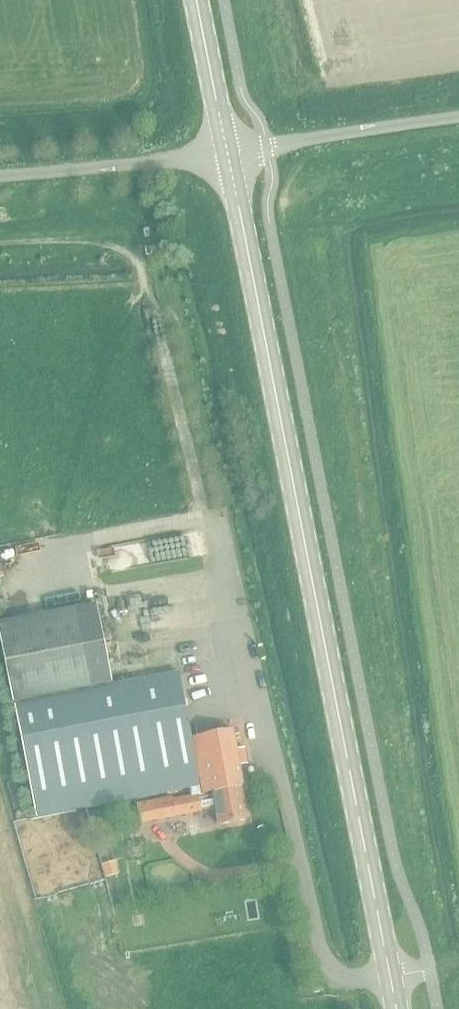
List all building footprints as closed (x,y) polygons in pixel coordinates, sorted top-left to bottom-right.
[(12,599),(27,694),(135,676),(119,582),(12,599)] [(201,785),(190,738),(177,672),(111,685),(14,705),(36,817),(201,785)] [(190,738),(201,785),(203,794),(213,792),(219,824),(247,819),(241,787),(243,787),(232,729),(190,738)] [(153,820),(201,810),(198,794),(173,800),(173,797),(149,802),(153,820)] [(105,880),(118,877),(114,862),(101,866),(105,880)]
